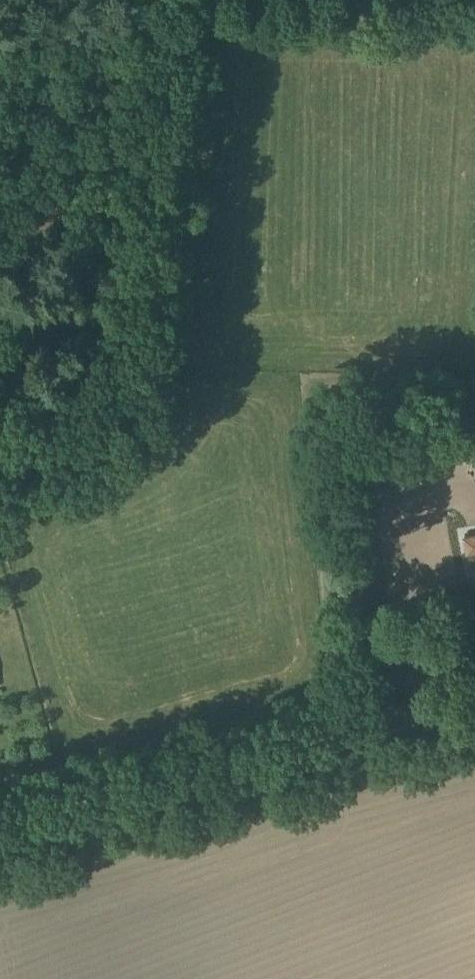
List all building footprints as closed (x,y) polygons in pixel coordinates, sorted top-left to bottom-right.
[(464,533),(467,547),(470,565),(471,572),(474,572),(474,531),(464,533)]
